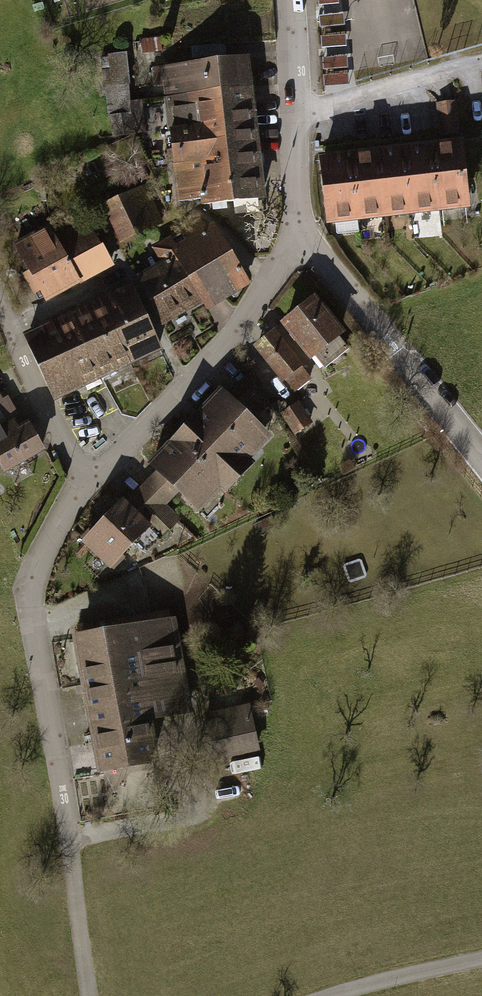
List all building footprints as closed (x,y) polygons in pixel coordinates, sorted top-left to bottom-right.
[(129,107),(126,59),(108,60),(113,141),(132,140),(131,133),(143,132),(142,106),(129,107)] [(246,60),(154,70),(156,90),(165,89),(167,110),(251,102),(246,60)] [(251,102),(167,110),(177,202),(209,199),(210,205),(261,200),(251,102)] [(456,102),(438,104),(441,135),(459,134),(456,102)] [(460,144),(432,147),(439,216),(467,213),(460,144)] [(432,147),(404,150),(411,219),(439,216),(432,147)] [(404,150),(376,153),(383,222),(411,219),(404,150)] [(376,153),(348,156),(355,225),(383,222),(376,153)] [(348,156),(320,159),(327,227),(355,225),(348,156)] [(105,206),(122,242),(160,225),(143,189),(105,206)] [(208,307),(246,285),(211,226),(204,230),(199,222),(152,249),(161,265),(138,278),(164,322),(203,299),(208,307)] [(48,233),(11,251),(38,307),(108,274),(87,228),(53,244),(48,233)] [(161,351),(133,289),(99,304),(126,366),(161,351)] [(61,395),(126,366),(99,304),(33,333),(61,395)] [(342,343),(309,305),(279,331),(311,369),(315,366),(324,377),(347,357),(338,347),(342,343)] [(302,370),(274,336),(259,349),(286,383),(302,370)] [(221,402),(215,396),(168,447),(220,494),(266,443),(254,432),(273,415),(251,375),(221,402)] [(2,400),(3,402),(0,404),(0,428),(1,429),(14,422),(19,432),(26,429),(8,397),(2,400)] [(298,408),(282,419),(296,440),(312,429),(298,408)] [(1,429),(0,430),(0,457),(6,469),(7,468),(23,459),(41,449),(28,427),(26,429),(19,432),(14,422),(1,429)] [(192,524),(220,494),(168,447),(140,477),(145,481),(137,490),(160,510),(167,502),(192,524)] [(23,459),(7,468),(11,475),(4,478),(12,491),(34,479),(23,459)] [(117,505),(79,547),(109,575),(134,547),(146,558),(177,525),(160,510),(137,490),(121,508),(117,505)] [(168,612),(78,628),(88,686),(97,738),(103,768),(152,759),(141,700),(182,693),(168,612)] [(257,748),(247,706),(208,715),(217,756),(257,748)]
